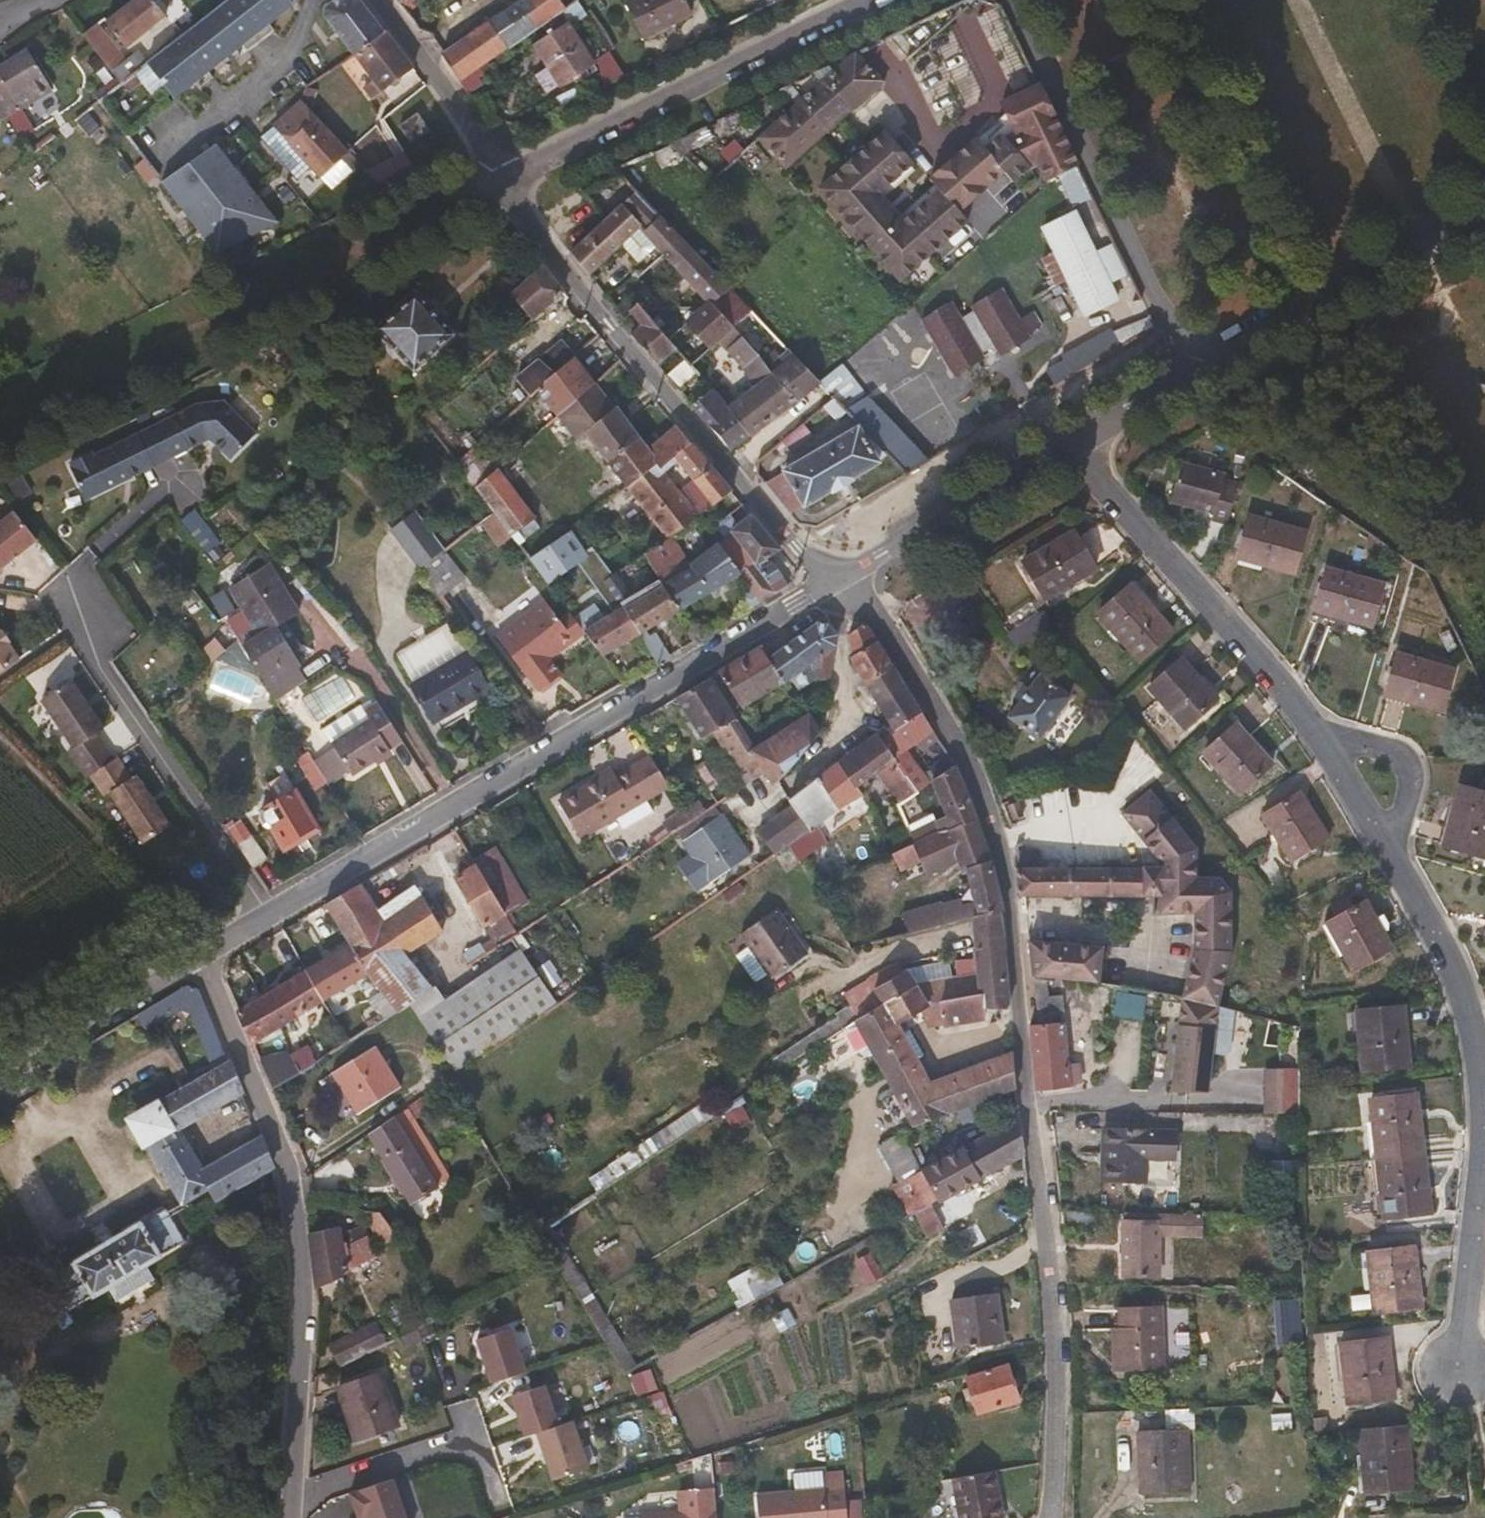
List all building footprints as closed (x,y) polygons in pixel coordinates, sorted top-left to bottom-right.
[(165,16),(154,0),(135,0),(106,23),(124,47),(165,16)] [(291,7),(287,1),(288,0),(225,0),(148,60),(176,96),(291,7)] [(359,0),(333,0),(325,6),(324,15),(354,53),(356,52),(382,30),(359,0)] [(397,0),(406,12),(422,0),(397,0)] [(565,7),(560,0),(519,0),(442,53),(459,80),(475,69),(506,47),(508,48),(565,7)] [(683,0),(628,0),(626,1),(644,37),(690,14),(683,0)] [(974,0),(958,0),(857,50),(883,80),(924,44),(974,0)] [(1036,78),(1003,10),(1000,5),(974,16),(1010,91),(1036,78)] [(112,43),(97,23),(81,35),(97,55),(112,43)] [(592,63),(567,24),(534,44),(548,67),(536,75),(546,92),(592,63)] [(413,68),(383,29),(382,30),(356,52),(375,76),(365,83),(373,95),(383,88),(385,88),(413,68)] [(983,97),(949,29),(924,44),(927,50),(910,75),(936,126),(958,114),(961,109),(983,97)] [(119,83),(145,62),(137,50),(124,59),(112,43),(97,55),(119,83)] [(28,48),(8,59),(12,64),(8,66),(2,58),(0,59),(0,106),(3,111),(17,133),(31,124),(17,102),(49,82),(28,48)] [(883,80),(857,50),(843,61),(823,78),(853,107),(883,80)] [(625,76),(609,51),(598,58),(604,86),(625,76)] [(215,143),(176,96),(148,60),(145,62),(119,83),(98,100),(163,184),(215,143)] [(482,81),(475,69),(459,80),(466,91),(482,81)] [(853,107),(823,78),(798,100),(827,130),(853,107)] [(910,162),(883,132),(819,188),(899,279),(966,219),(957,209),(1002,170),(1010,180),(1027,165),(1029,168),(1039,163),(1045,180),(1078,163),(1038,83),(1000,102),(1024,151),(1020,155),(1001,134),(984,148),(982,146),(983,145),(982,142),(980,144),(975,138),(929,178),(938,189),(883,237),(879,233),(892,222),(870,197),(910,162)] [(348,153),(301,99),(273,124),(321,177),(348,153)] [(783,168),(827,130),(798,100),(756,137),(783,168)] [(427,129),(416,113),(398,125),(409,141),(427,129)] [(95,120),(82,129),(98,150),(110,142),(95,120)] [(681,154),(711,138),(705,126),(670,143),(681,154)] [(276,221),(215,143),(163,184),(216,252),(276,221)] [(420,177),(404,153),(366,172),(385,195),(420,177)] [(695,216),(642,160),(623,178),(676,233),(695,216)] [(1092,194),(1081,171),(1061,181),(1072,203),(1092,194)] [(676,233),(623,178),(619,174),(609,179),(618,189),(623,185),(637,201),(632,205),(650,224),(643,231),(662,252),(679,236),(676,233)] [(637,201),(623,185),(618,189),(632,205),(637,201)] [(588,275),(641,225),(620,202),(569,252),(588,275)] [(1093,249),(1075,212),(1042,228),(1053,252),(1050,254),(1047,254),(1042,257),(1054,282),(1065,276),(1097,257),(1093,249)] [(700,259),(679,236),(662,252),(683,276),(700,259)] [(1097,257),(1117,245),(1114,238),(1093,249),(1097,257)] [(1129,270),(1117,245),(1097,257),(1108,280),(1129,270)] [(1108,280),(1097,257),(1065,276),(1083,313),(1116,297),(1108,280)] [(727,286),(711,269),(700,259),(683,276),(707,302),(727,286)] [(562,291),(543,265),(508,294),(531,319),(562,291)] [(761,320),(727,286),(707,302),(732,326),(743,317),(747,321),(750,321),(754,326),(761,320)] [(1028,341),(1025,334),(1039,326),(1030,311),(1016,319),(1010,308),(999,288),(969,306),(972,311),(960,319),(950,302),(919,320),(937,351),(953,377),(976,363),(983,359),(981,354),(993,347),(999,358),(1028,341)] [(413,369),(451,333),(414,293),(375,328),(413,369)] [(667,337),(630,293),(614,307),(624,319),(631,313),(641,325),(629,334),(656,364),(663,358),(675,347),(667,337)] [(732,326),(707,302),(686,320),(709,347),(718,339),(732,326)] [(1121,347),(1157,326),(1150,313),(1112,334),(1121,347)] [(709,347),(686,320),(667,337),(675,347),(682,354),(690,363),(709,347)] [(742,336),(732,326),(718,339),(727,348),(742,336)] [(1091,365),(1121,347),(1112,334),(1109,330),(1081,347),(1091,365)] [(756,352),(742,336),(727,348),(740,364),(756,352)] [(573,357),(561,341),(540,359),(553,374),(573,357)] [(670,365),(682,354),(675,347),(663,358),(670,365)] [(820,380),(789,349),(779,357),(784,363),(772,372),(794,400),(820,380)] [(772,372),(756,352),(740,364),(755,386),(772,372)] [(558,413),(594,383),(573,357),(553,374),(536,388),(558,413)] [(536,388),(553,374),(540,359),(516,379),(529,395),(536,388)] [(694,379),(679,363),(665,375),(679,390),(687,384),(694,379)] [(865,393),(841,363),(820,380),(833,395),(843,406),(865,393)] [(748,435),(794,400),(772,372),(755,386),(726,407),(748,435)] [(648,450),(594,383),(558,413),(545,424),(566,451),(586,434),(627,486),(658,463),(661,467),(674,457),(690,442),(677,426),(648,450)] [(684,396),(692,390),(687,384),(679,390),(684,396)] [(726,407),(712,389),(691,405),(729,449),(748,435),(726,407)] [(928,461),(865,393),(843,406),(845,409),(858,423),(886,453),(905,474),(928,461)] [(843,406),(833,395),(822,405),(835,417),(845,409),(843,406)] [(250,429),(223,401),(196,403),(155,423),(171,455),(210,437),(224,451),(250,429)] [(789,441),(805,428),(801,422),(785,436),(789,441)] [(171,455),(155,423),(138,432),(153,463),(171,455)] [(851,476),(878,460),(877,458),(886,453),(858,423),(781,471),(804,504),(831,488),(832,491),(852,478),(851,476)] [(230,457),(254,433),(250,429),(224,451),(230,457)] [(86,496),(153,463),(138,432),(94,454),(91,449),(71,460),(73,464),(71,465),(86,496)] [(535,517),(510,484),(531,465),(526,459),(540,447),(531,436),(474,486),(492,511),(511,534),(535,517)] [(710,466),(690,442),(674,457),(692,479),(710,466)] [(1229,522),(1240,480),(1226,476),(1227,472),(1183,461),(1172,500),(1215,511),(1213,518),(1229,522)] [(646,511),(677,489),(661,467),(658,463),(627,486),(646,511)] [(731,490),(710,466),(692,479),(712,504),(731,490)] [(804,504),(781,471),(763,482),(788,512),(804,504)] [(696,515),(677,489),(646,511),(667,537),(696,515)] [(779,548),(741,503),(727,514),(736,525),(723,536),(760,574),(773,566),(765,556),(779,548)] [(39,538),(16,509),(0,522),(0,568),(39,538)] [(194,509),(179,521),(206,554),(221,541),(194,509)] [(441,550),(413,510),(389,528),(419,568),(441,550)] [(1298,570),(1309,529),(1251,513),(1239,555),(1298,570)] [(1099,565),(1077,529),(1025,559),(1047,596),(1099,565)] [(585,555),(568,530),(529,557),(547,581),(585,555)] [(760,574),(723,536),(689,563),(691,566),(684,571),(665,539),(644,553),(662,583),(678,608),(738,573),(750,589),(742,595),(750,606),(775,591),(760,574)] [(462,578),(441,550),(419,568),(439,595),(462,578)] [(263,551),(222,569),(228,583),(269,565),(263,551)] [(644,588),(627,564),(616,571),(633,595),(644,588)] [(1375,624),(1387,582),(1328,565),(1317,607),(1375,624)] [(787,584),(773,566),(760,574),(775,591),(787,584)] [(633,595),(616,571),(602,580),(620,607),(635,598),(633,595)] [(306,607),(289,581),(280,586),(298,613),(306,607)] [(1176,627),(1135,582),(1101,611),(1142,658),(1176,627)] [(647,627),(678,608),(662,583),(635,598),(620,607),(616,610),(638,632),(647,627)] [(283,625),(298,613),(280,586),(226,621),(254,665),(285,645),(276,631),(283,625)] [(447,610),(430,588),(407,605),(425,627),(447,610)] [(549,657),(574,638),(559,618),(543,597),(496,635),(540,690),(552,681),(540,664),(549,657)] [(1046,608),(1041,599),(1032,605),(1038,614),(1046,608)] [(603,618),(593,604),(574,617),(584,631),(603,618)] [(1010,631),(1038,614),(1032,605),(1004,622),(1010,631)] [(1018,642),(1053,620),(1046,608),(1038,614),(1010,631),(1018,642)] [(584,631),(574,617),(569,610),(559,618),(574,638),(584,631)] [(638,632),(616,610),(603,618),(584,631),(602,655),(638,632)] [(831,682),(838,634),(836,630),(828,621),(820,620),(771,656),(764,645),(721,670),(744,706),(792,675),(811,663),(819,674),(823,680),(831,682)] [(880,639),(869,621),(867,621),(850,633),(856,653),(867,648),(880,639)] [(464,653),(446,622),(395,653),(414,684),(464,653)] [(4,625),(1,627),(0,625),(0,669),(20,656),(10,642),(13,640),(4,625)] [(293,639),(283,625),(276,631),(285,645),(293,639)] [(668,655),(655,636),(653,636),(647,627),(638,632),(656,661),(668,655)] [(299,649),(293,639),(285,645),(292,654),(299,649)] [(896,664),(880,639),(867,648),(856,653),(853,655),(868,683),(896,664)] [(300,665),(292,654),(285,645),(254,665),(276,701),(306,679),(297,667),(300,665)] [(1446,709),(1458,667),(1401,651),(1388,693),(1446,709)] [(432,721),(487,688),(466,652),(464,653),(414,684),(411,685),(432,721)] [(69,653),(50,657),(54,676),(73,672),(69,653)] [(1187,725),(1220,696),(1186,656),(1152,685),(1187,725)] [(561,674),(549,657),(540,664),(552,681),(561,674)] [(801,688),(819,674),(811,663),(792,675),(801,688)] [(878,699),(905,679),(896,664),(868,683),(878,699)] [(1041,737),(1073,694),(1042,671),(1031,685),(1020,700),(1010,714),(1041,737)] [(767,770),(754,749),(756,747),(711,676),(677,696),(706,738),(716,732),(748,783),(767,770)] [(104,726),(71,678),(42,697),(75,745),(69,749),(87,775),(91,772),(114,757),(96,731),(104,726)] [(888,714),(914,693),(905,679),(878,699),(885,711),(888,714)] [(1020,700),(1031,685),(1027,683),(1017,697),(1020,700)] [(941,737),(914,693),(888,714),(892,721),(895,725),(911,745),(925,736),(930,744),(935,740),(941,737)] [(403,742),(378,703),(365,713),(369,721),(332,745),(334,747),(348,770),(351,775),(403,742)] [(892,721),(888,714),(885,711),(881,714),(888,725),(892,721)] [(780,780),(823,728),(825,718),(820,712),(815,715),(812,712),(756,747),(754,749),(767,770),(775,784),(780,780)] [(1275,760),(1239,721),(1207,751),(1242,790),(1275,760)] [(903,751),(908,748),(911,745),(895,725),(882,735),(897,756),(903,751)] [(869,777),(891,760),(896,766),(902,762),(897,756),(882,735),(879,731),(841,759),(863,788),(872,781),(869,777)] [(938,745),(944,741),(941,737),(935,740),(938,745)] [(348,770),(334,747),(316,760),(330,782),(348,770)] [(926,766),(917,754),(908,748),(903,751),(913,756),(923,770),(926,766)] [(326,781),(307,751),(297,759),(315,788),(326,781)] [(923,770),(913,756),(903,751),(897,756),(902,762),(909,772),(921,789),(932,781),(923,770)] [(671,783),(662,769),(661,769),(661,767),(652,752),(631,764),(650,795),(671,783)] [(945,772),(957,763),(951,753),(939,762),(945,772)] [(97,781),(123,763),(117,755),(114,757),(91,772),(97,781)] [(728,778),(714,756),(697,766),(712,788),(728,778)] [(840,808),(866,792),(863,788),(841,759),(823,774),(790,798),(795,804),(811,829),(824,850),(824,851),(826,852),(832,847),(819,824),(840,808)] [(945,772),(939,762),(932,766),(939,776),(945,772)] [(171,822),(136,772),(132,776),(123,763),(97,781),(106,793),(110,790),(145,840),(171,822)] [(918,843),(979,818),(973,799),(957,763),(945,772),(939,776),(934,779),(949,814),(939,819),(936,813),(911,825),(918,843)] [(648,796),(650,795),(631,764),(618,772),(614,767),(560,799),(582,836),(618,815),(648,796)] [(921,789),(909,772),(892,784),(903,801),(921,789)] [(1463,783),(1446,843),(1484,855),(1484,789),(1463,783)] [(315,824),(295,789),(261,809),(259,817),(264,825),(270,827),(280,845),(315,824)] [(1331,835),(1303,790),(1265,812),(1294,859),(1331,835)] [(1236,959),(1238,895),(1225,880),(1204,880),(1202,851),(1156,794),(1130,815),(1169,864),(1168,868),(1169,895),(1169,914),(1203,914),(1203,949),(1186,997),(1219,1005),(1236,959)] [(625,827),(655,809),(648,796),(618,815),(625,827)] [(692,818),(703,810),(698,801),(687,809),(692,818)] [(725,812),(717,801),(711,805),(718,816),(725,812)] [(1021,814),(1017,803),(1012,804),(1016,816),(1021,814)] [(811,829),(795,804),(777,816),(794,842),(811,829)] [(751,851),(725,812),(718,816),(711,805),(703,810),(692,818),(681,825),(689,836),(684,839),(692,850),(683,857),(679,865),(693,885),(701,884),(711,878),(713,880),(751,851)] [(681,825),(692,818),(687,809),(672,818),(678,827),(681,825)] [(266,856),(251,835),(250,836),(239,820),(234,823),(228,814),(222,819),(239,843),(237,845),(251,867),(266,856)] [(794,842),(777,816),(759,827),(776,853),(794,842)] [(677,828),(678,827),(672,818),(666,823),(671,832),(677,828)] [(965,857),(987,838),(979,818),(918,843),(909,845),(895,852),(899,860),(903,869),(923,859),(930,873),(965,857)] [(689,836),(681,825),(678,827),(677,828),(684,839),(689,836)] [(994,858),(993,854),(987,838),(965,857),(970,867),(994,858)] [(540,917),(497,846),(475,860),(478,864),(483,872),(519,931),(540,917)] [(1153,894),(1154,867),(1045,866),(1045,848),(1022,849),(1022,867),(1018,867),(1020,894),(1153,894)] [(899,860),(895,852),(888,856),(892,864),(899,860)] [(1005,908),(994,858),(970,867),(978,902),(964,906),(968,918),(977,916),(1001,909),(1005,908)] [(519,931),(483,872),(478,864),(456,877),(482,919),(497,945),(499,945),(515,935),(519,931)] [(1169,895),(1168,868),(1154,867),(1153,894),(1169,895)] [(739,883),(721,892),(727,903),(745,894),(739,883)] [(435,985),(488,951),(482,942),(464,953),(468,957),(440,976),(436,973),(427,979),(406,952),(445,929),(425,895),(382,924),(357,885),(326,903),(351,943),(371,973),(392,1001),(398,1009),(432,987),(435,985)] [(968,918),(964,906),(962,899),(945,904),(950,923),(968,918)] [(1395,946),(1369,899),(1325,924),(1336,946),(1343,943),(1356,968),(1395,946)] [(945,904),(945,902),(904,914),(909,933),(950,923),(945,904)] [(810,953),(780,908),(744,933),(753,947),(771,973),(774,978),(810,953)] [(1006,933),(1001,909),(977,916),(979,945),(1006,933)] [(1009,977),(1006,933),(979,945),(979,956),(980,961),(981,978),(1009,977)] [(1102,984),(1107,948),(1032,942),(1036,978),(1052,979),(1102,984)] [(358,980),(371,973),(351,943),(331,955),(349,985),(358,980)] [(759,981),(771,973),(753,947),(741,955),(759,981)] [(349,985),(331,955),(307,969),(325,1000),(349,985)] [(947,999),(983,993),(981,978),(980,961),(979,956),(964,958),(964,974),(919,983),(931,1004),(947,999)] [(905,973),(898,962),(872,978),(878,988),(905,973)] [(282,1026),(325,1000),(307,969),(264,995),(282,1026)] [(889,1000),(919,983),(911,970),(905,973),(878,988),(885,1002),(889,1000)] [(392,1001),(371,973),(358,980),(379,1009),(392,1001)] [(1012,1006),(1009,977),(981,978),(983,993),(986,1008),(1008,1009),(1012,1006)] [(878,988),(872,978),(847,993),(854,1004),(861,1016),(885,1002),(878,988)] [(1053,995),(1052,979),(1036,978),(1038,996),(1053,995)] [(905,1018),(931,1004),(919,983),(889,1000),(899,1021),(905,1018)] [(206,1170),(179,1126),(243,1091),(201,988),(188,984),(139,1013),(148,1028),(182,1008),(191,1011),(216,1071),(134,1119),(184,1204),(211,1188),(216,1197),(273,1166),(262,1139),(206,1170)] [(1143,1021),(1147,997),(1117,992),(1113,1017),(1143,1021)] [(986,1015),(986,1008),(983,993),(947,999),(951,1022),(985,1016),(986,1015)] [(1068,1009),(1066,993),(1053,995),(1038,996),(1041,1013),(1061,1010),(1068,1009)] [(282,1026),(264,995),(237,1011),(252,1042),(254,1042),(262,1037),(282,1026)] [(951,1022),(947,999),(931,1004),(939,1024),(951,1022)] [(905,1031),(899,1021),(889,1000),(885,1002),(861,1016),(859,1019),(847,1027),(850,1029),(860,1047),(864,1049),(873,1044),(889,1075),(920,1058),(905,1031)] [(377,1023),(398,1009),(392,1001),(379,1009),(381,1012),(374,1017),(377,1023)] [(859,1019),(861,1016),(854,1004),(839,1014),(841,1016),(847,1027),(859,1019)] [(1412,1065),(1407,1004),(1361,1008),(1366,1069),(1412,1065)] [(352,1039),(377,1023),(374,1017),(368,1020),(361,1006),(338,1019),(352,1039)] [(1062,1015),(1061,1010),(1041,1013),(1042,1023),(1062,1021),(1062,1015)] [(783,1070),(847,1027),(841,1016),(775,1059),(783,1070)] [(951,1025),(983,1019),(985,1016),(951,1022),(951,1025)] [(911,1028),(905,1018),(899,1021),(905,1031),(911,1028)] [(1071,1060),(1068,1020),(1062,1021),(1042,1023),(1033,1024),(1039,1089),(1073,1086),(1073,1083),(1071,1060)] [(332,1052),(323,1036),(309,1044),(318,1061),(332,1052)] [(270,1056),(262,1037),(254,1042),(260,1056),(270,1056)] [(318,1061),(309,1044),(291,1054),(301,1072),(318,1061)] [(401,1086),(376,1046),(334,1072),(359,1112),(401,1086)] [(966,1107),(1019,1087),(1016,1053),(954,1076),(966,1107)] [(301,1072),(291,1054),(287,1057),(285,1055),(270,1056),(260,1056),(274,1088),(301,1072)] [(896,1087),(926,1069),(920,1058),(889,1075),(896,1087)] [(1083,1082),(1080,1059),(1071,1060),(1073,1083),(1083,1082)] [(950,1112),(934,1084),(926,1069),(896,1087),(897,1089),(886,1095),(885,1097),(903,1130),(950,1112)] [(966,1107),(954,1076),(934,1084),(950,1112),(966,1107)] [(1291,1112),(1292,1085),(1268,1085),(1268,1112),(1291,1112)] [(1303,1112),(1303,1085),(1292,1085),(1291,1112),(1303,1112)] [(1427,1153),(1419,1092),(1374,1097),(1380,1158),(1427,1153)] [(696,1105),(589,1180),(598,1193),(705,1118),(696,1105)] [(450,1174),(408,1106),(370,1133),(413,1202),(439,1186),(437,1183),(450,1174)] [(940,1201),(1029,1154),(1023,1117),(924,1169),(940,1201)] [(1149,1181),(1151,1146),(1159,1145),(1159,1132),(1151,1132),(1151,1129),(1107,1127),(1105,1179),(1149,1181)] [(940,1201),(924,1169),(923,1164),(904,1132),(882,1143),(903,1183),(919,1212),(935,1204),(940,1201)] [(553,1177),(568,1169),(557,1146),(542,1153),(553,1177)] [(1434,1212),(1427,1153),(1380,1158),(1387,1218),(1434,1212)] [(1270,1177),(1296,1176),(1296,1160),(1270,1160),(1270,1177)] [(867,1240),(919,1212),(903,1183),(898,1183),(849,1209),(867,1240)] [(947,1227),(935,1204),(919,1212),(931,1235),(947,1227)] [(148,1263),(187,1241),(168,1207),(49,1276),(69,1309),(110,1286),(118,1301),(156,1278),(148,1263)] [(399,1236),(382,1211),(366,1211),(384,1245),(399,1236)] [(1163,1221),(1163,1214),(1127,1212),(1127,1220),(1163,1221)] [(1202,1229),(1203,1216),(1163,1214),(1163,1221),(1163,1228),(1202,1229)] [(1163,1228),(1163,1221),(1127,1220),(1128,1276),(1161,1275),(1162,1273),(1163,1228)] [(347,1242),(340,1226),(311,1232),(314,1255),(347,1242)] [(363,1262),(380,1254),(370,1233),(347,1242),(314,1255),(318,1286),(363,1262)] [(795,1249),(804,1265),(820,1255),(811,1239),(795,1249)] [(868,1244),(834,1256),(847,1291),(881,1279),(868,1244)] [(1425,1306),(1418,1246),(1370,1251),(1377,1311),(1425,1306)] [(737,1304),(783,1289),(775,1264),(729,1279),(737,1304)] [(596,1327),(607,1320),(591,1291),(579,1297),(596,1327)] [(1006,1342),(999,1292),(956,1298),(962,1348),(1006,1342)] [(1354,1312),(1372,1309),(1369,1294),(1351,1297),(1354,1312)] [(1167,1366),(1164,1306),(1123,1308),(1123,1327),(1124,1368),(1167,1366)] [(790,1309),(772,1315),(779,1333),(796,1326),(790,1309)] [(341,1363),(387,1342),(378,1324),(333,1345),(341,1363)] [(623,1372),(636,1364),(611,1324),(598,1333),(623,1372)] [(1124,1368),(1123,1327),(1115,1327),(1117,1368),(1124,1368)] [(490,1388),(527,1377),(513,1328),(476,1339),(490,1388)] [(1399,1397),(1392,1337),(1344,1343),(1351,1402),(1399,1397)] [(1023,1400),(1011,1363),(970,1376),(969,1374),(935,1385),(938,1391),(971,1381),(982,1413),(1023,1400)] [(400,1425),(384,1373),(340,1386),(357,1438),(400,1425)] [(512,1396),(524,1440),(537,1436),(550,1481),(604,1466),(590,1417),(560,1425),(549,1386),(512,1396)] [(1194,1491),(1191,1426),(1197,1425),(1197,1406),(1169,1407),(1169,1429),(1141,1430),(1143,1493),(1194,1491)] [(1292,1413),(1271,1414),(1272,1430),(1293,1429),(1292,1413)] [(1416,1488),(1411,1426),(1363,1430),(1369,1493),(1416,1488)] [(997,1491),(1001,1490),(997,1469),(940,1480),(947,1512),(952,1511),(960,1509),(962,1517),(1003,1517),(997,1491)] [(851,1488),(849,1470),(827,1473),(829,1490),(851,1488)] [(396,1477),(404,1504),(417,1500),(410,1473),(396,1477)] [(701,1509),(703,1509),(701,1487),(683,1489),(684,1512),(642,1516),(642,1517),(702,1517),(701,1509)] [(718,1487),(701,1487),(703,1509),(701,1509),(702,1517),(720,1517),(718,1487)] [(851,1488),(829,1490),(760,1497),(761,1517),(853,1517),(851,1488)] [(960,1509),(952,1511),(954,1517),(962,1517),(960,1509)]
